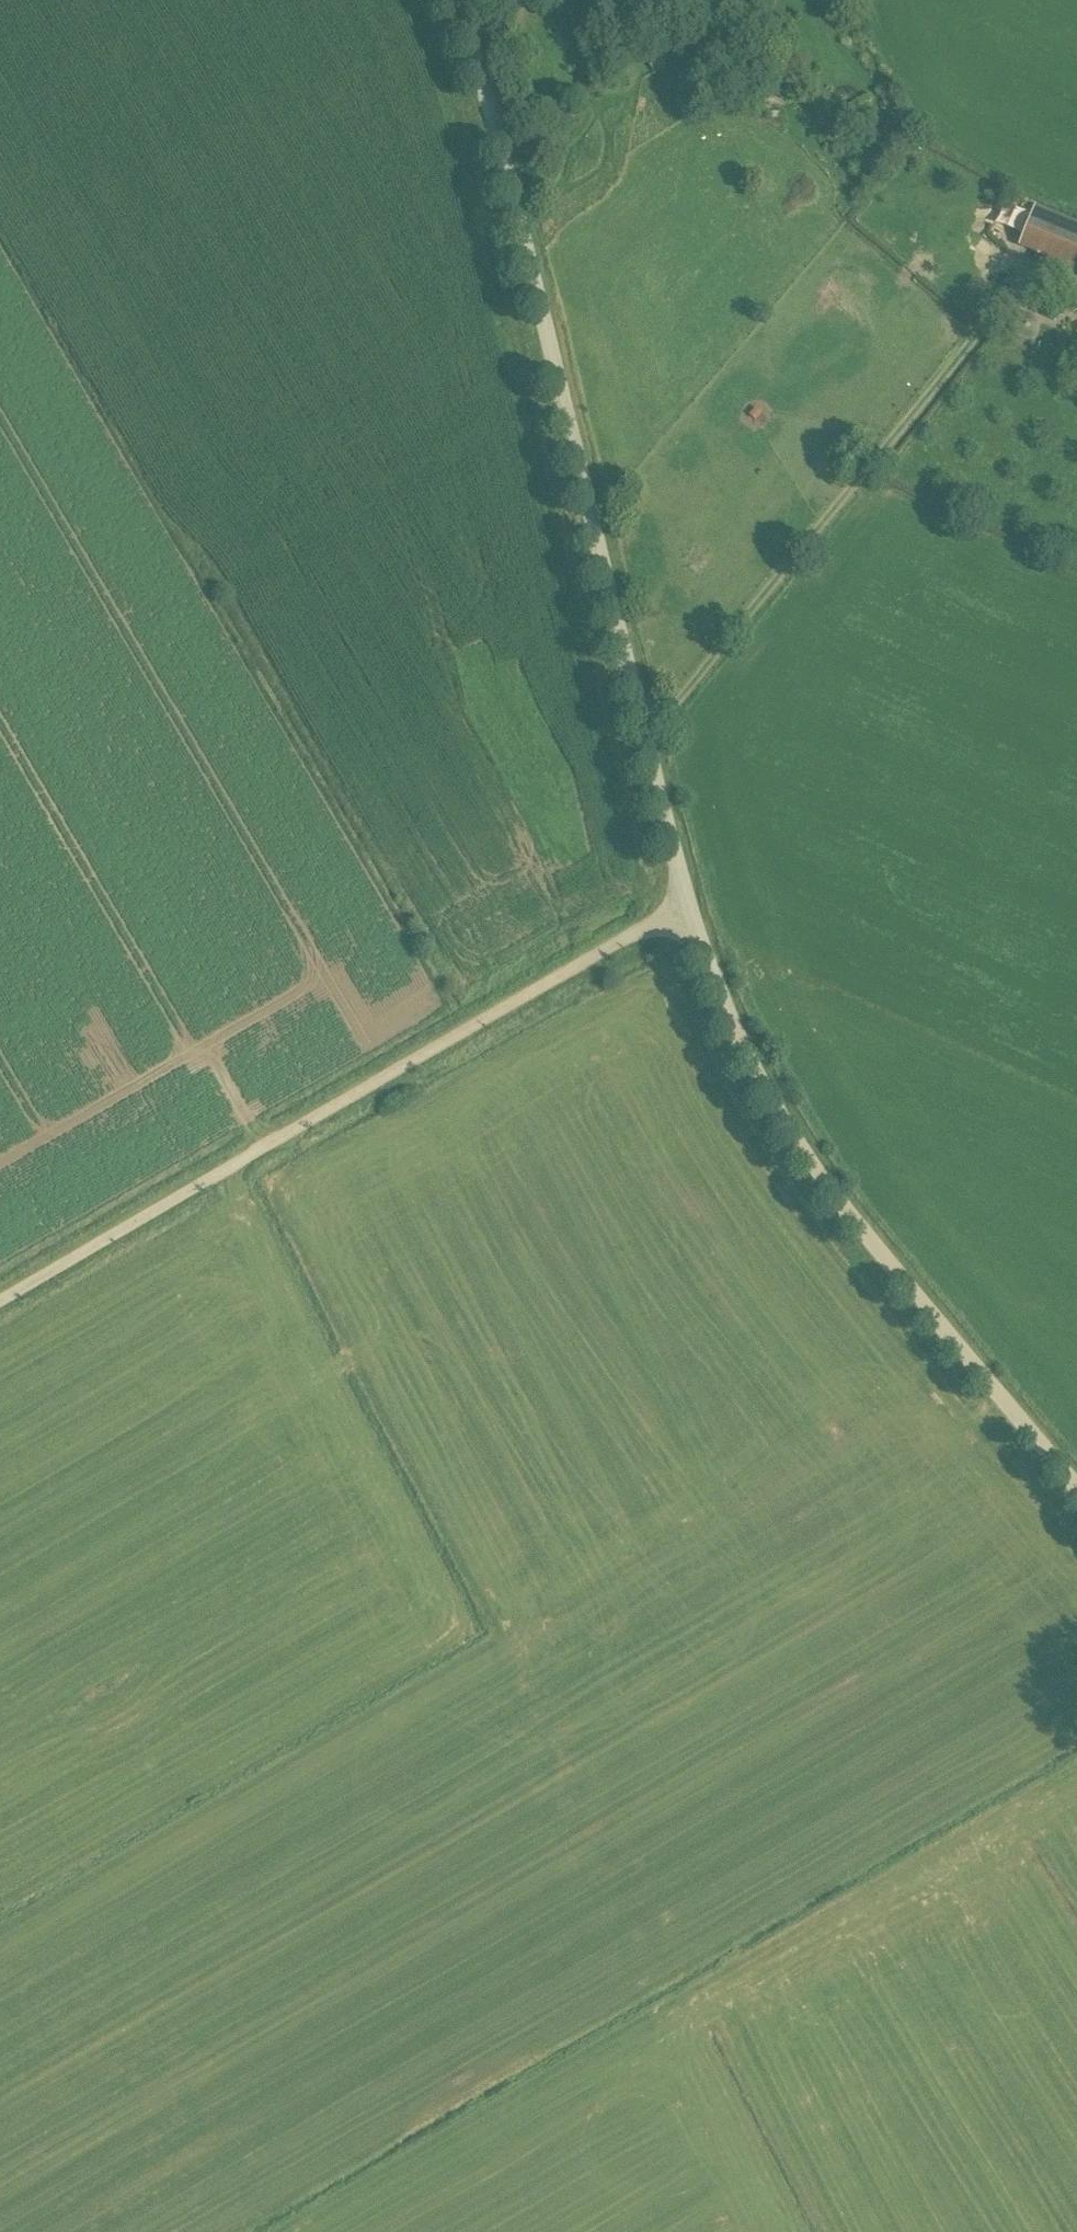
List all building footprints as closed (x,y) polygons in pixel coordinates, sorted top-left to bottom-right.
[(1034,208),(1018,246),(1037,254),(1038,251),(1076,266),(1076,225),(1034,208)]
